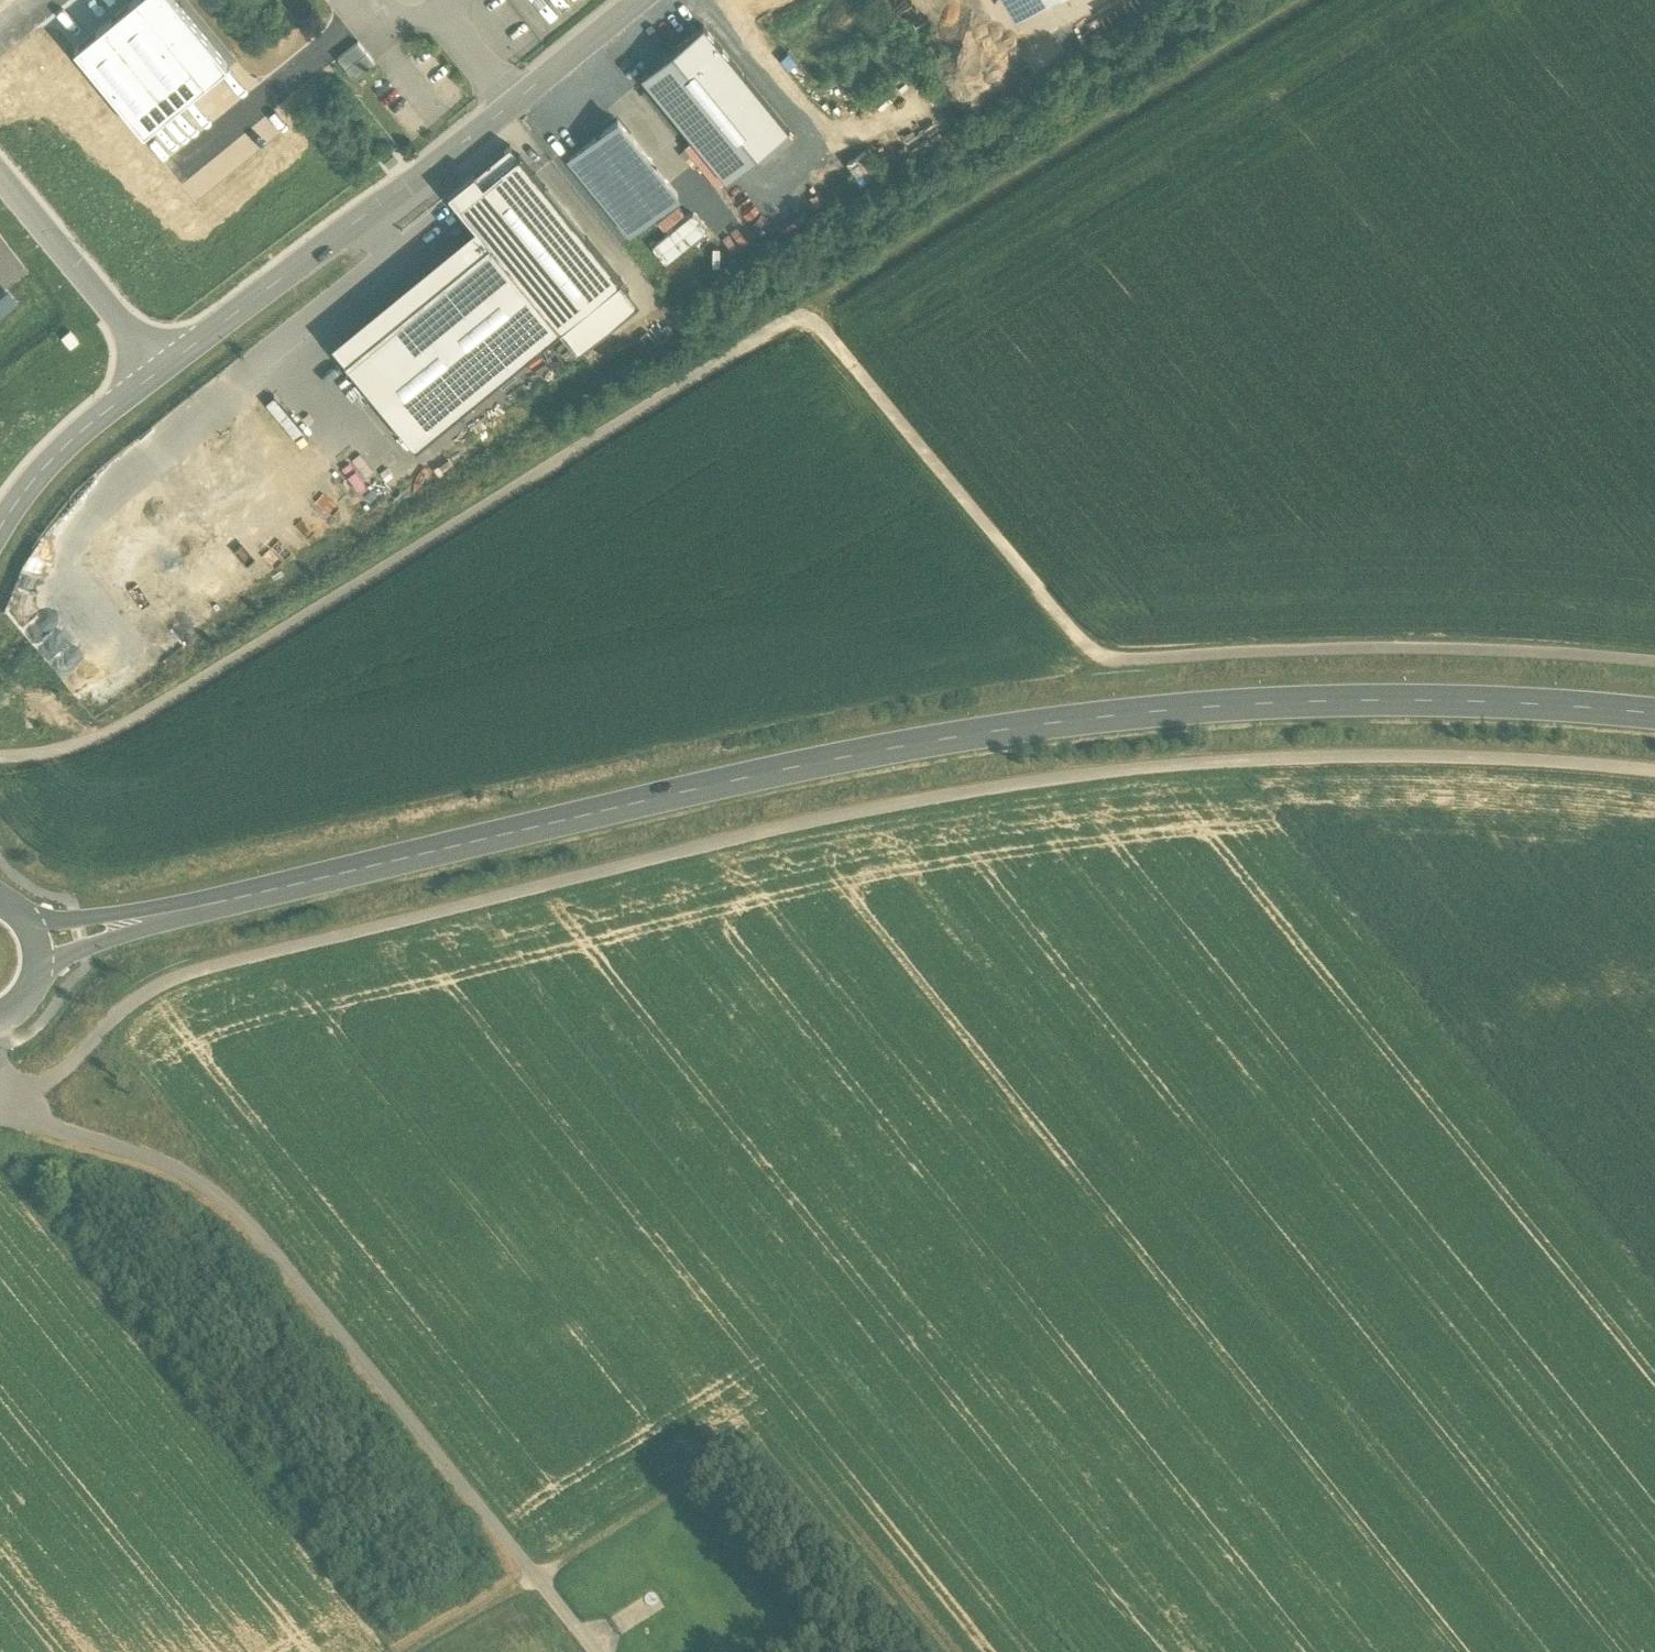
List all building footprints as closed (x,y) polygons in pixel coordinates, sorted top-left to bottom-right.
[(74,48),(144,133),(229,63),(177,0),(133,0),(74,48)] [(1031,0),(1005,0),(1013,14),(1032,2),(1031,0)] [(703,28),(642,78),(727,183),(789,133),(703,28)] [(359,39),(337,57),(355,79),(377,61),(359,39)] [(618,122),(571,160),(630,233),(677,194),(618,122)] [(490,245),(560,330),(621,281),(519,155),(482,184),(474,174),(449,194),(479,230),(490,245)] [(346,362),(490,245),(479,230),(334,347),(346,362)] [(415,447),(560,330),(490,245),(346,362),(415,447)]
